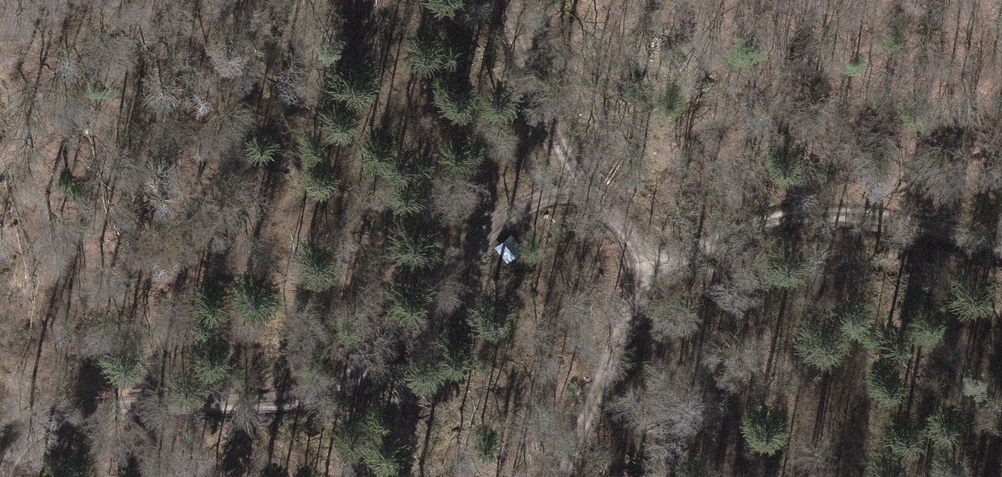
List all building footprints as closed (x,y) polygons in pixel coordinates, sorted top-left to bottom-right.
[(548,211),(542,206),(536,213),(542,218),(548,211)]
